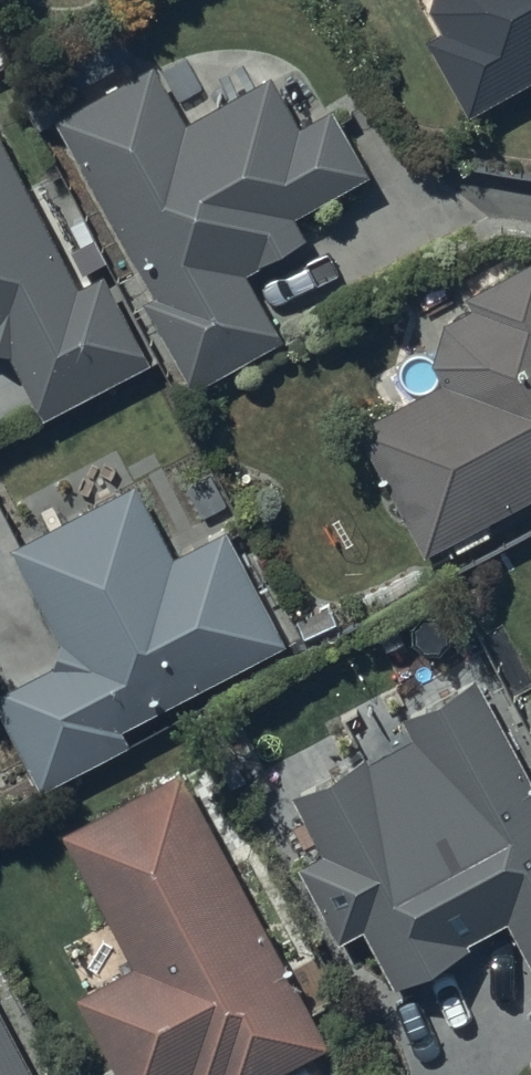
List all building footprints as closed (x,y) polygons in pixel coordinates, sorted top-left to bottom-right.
[(433,13),(445,34),(429,43),(471,117),(530,83),(530,0),(435,0),(433,13)] [(154,65),(53,119),(151,299),(142,304),(187,388),(281,338),(244,271),(303,239),(293,220),(369,179),(333,113),(303,129),(275,77),(186,124),(154,65)] [(0,133),(0,354),(11,357),(46,422),(151,365),(102,273),(81,284),(0,133)] [(362,427),(428,554),(530,501),(530,265),(469,297),(475,309),(448,323),(433,367),(442,386),(362,427)] [(11,549),(60,643),(54,667),(0,695),(0,708),(42,789),(124,747),(116,732),(285,645),(228,533),(222,536),(211,513),(163,538),(136,485),(11,549)] [(389,998),(478,953),(475,948),(505,933),(530,986),(530,761),(482,666),(391,713),(402,735),(281,797),(311,856),(289,867),(336,958),(362,944),(389,998)] [(63,837),(135,966),(78,998),(121,1074),(279,1074),(330,1047),(178,773),(63,837)] [(0,1012),(0,1074),(34,1074),(0,1012)]
